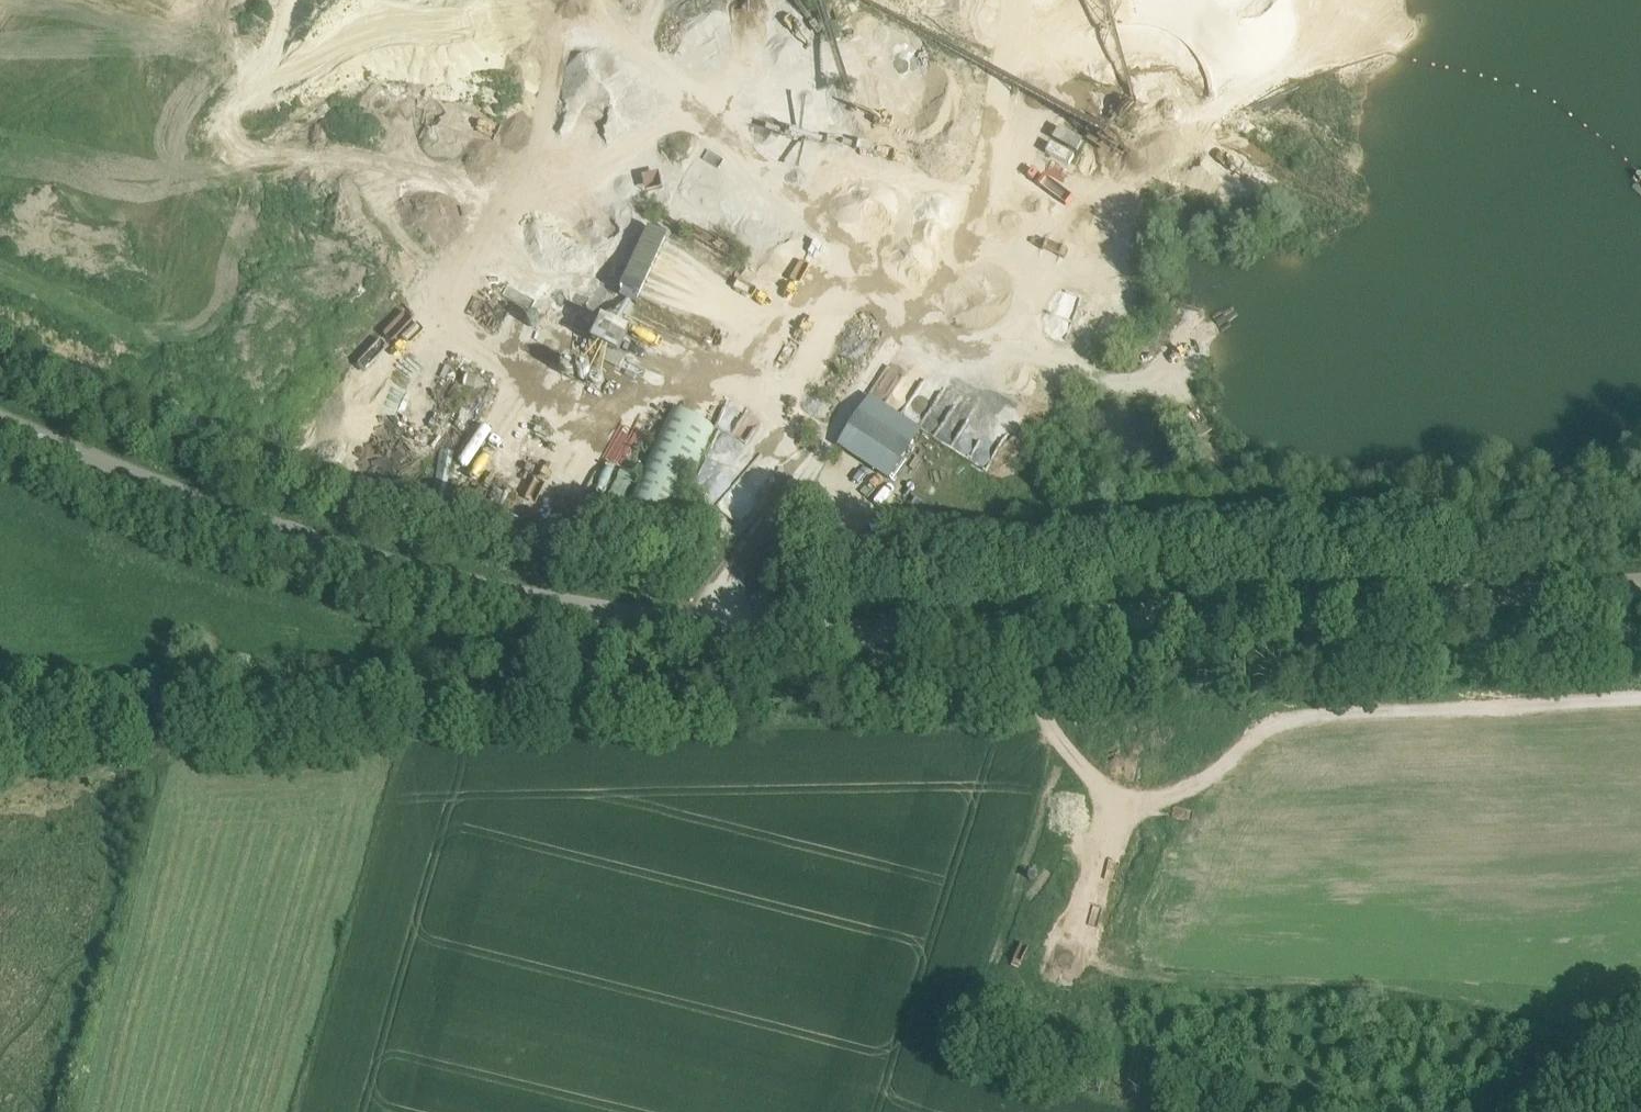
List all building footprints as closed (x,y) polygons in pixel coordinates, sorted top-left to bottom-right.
[(736,188),(757,211),(764,205),(743,182),(736,188)] [(633,298),(663,237),(644,228),(614,289),(633,298)] [(614,351),(622,332),(595,320),(577,359),(616,377),(625,356),(614,351)] [(920,432),(871,400),(851,430),(857,434),(851,443),(870,455),(864,462),(890,479),(920,432)] [(671,407),(628,509),(667,526),(710,423),(671,407)] [(525,469),(507,520),(570,543),(585,499),(620,511),(636,465),(544,433),(542,440),(527,434),(516,466),(525,469)]
